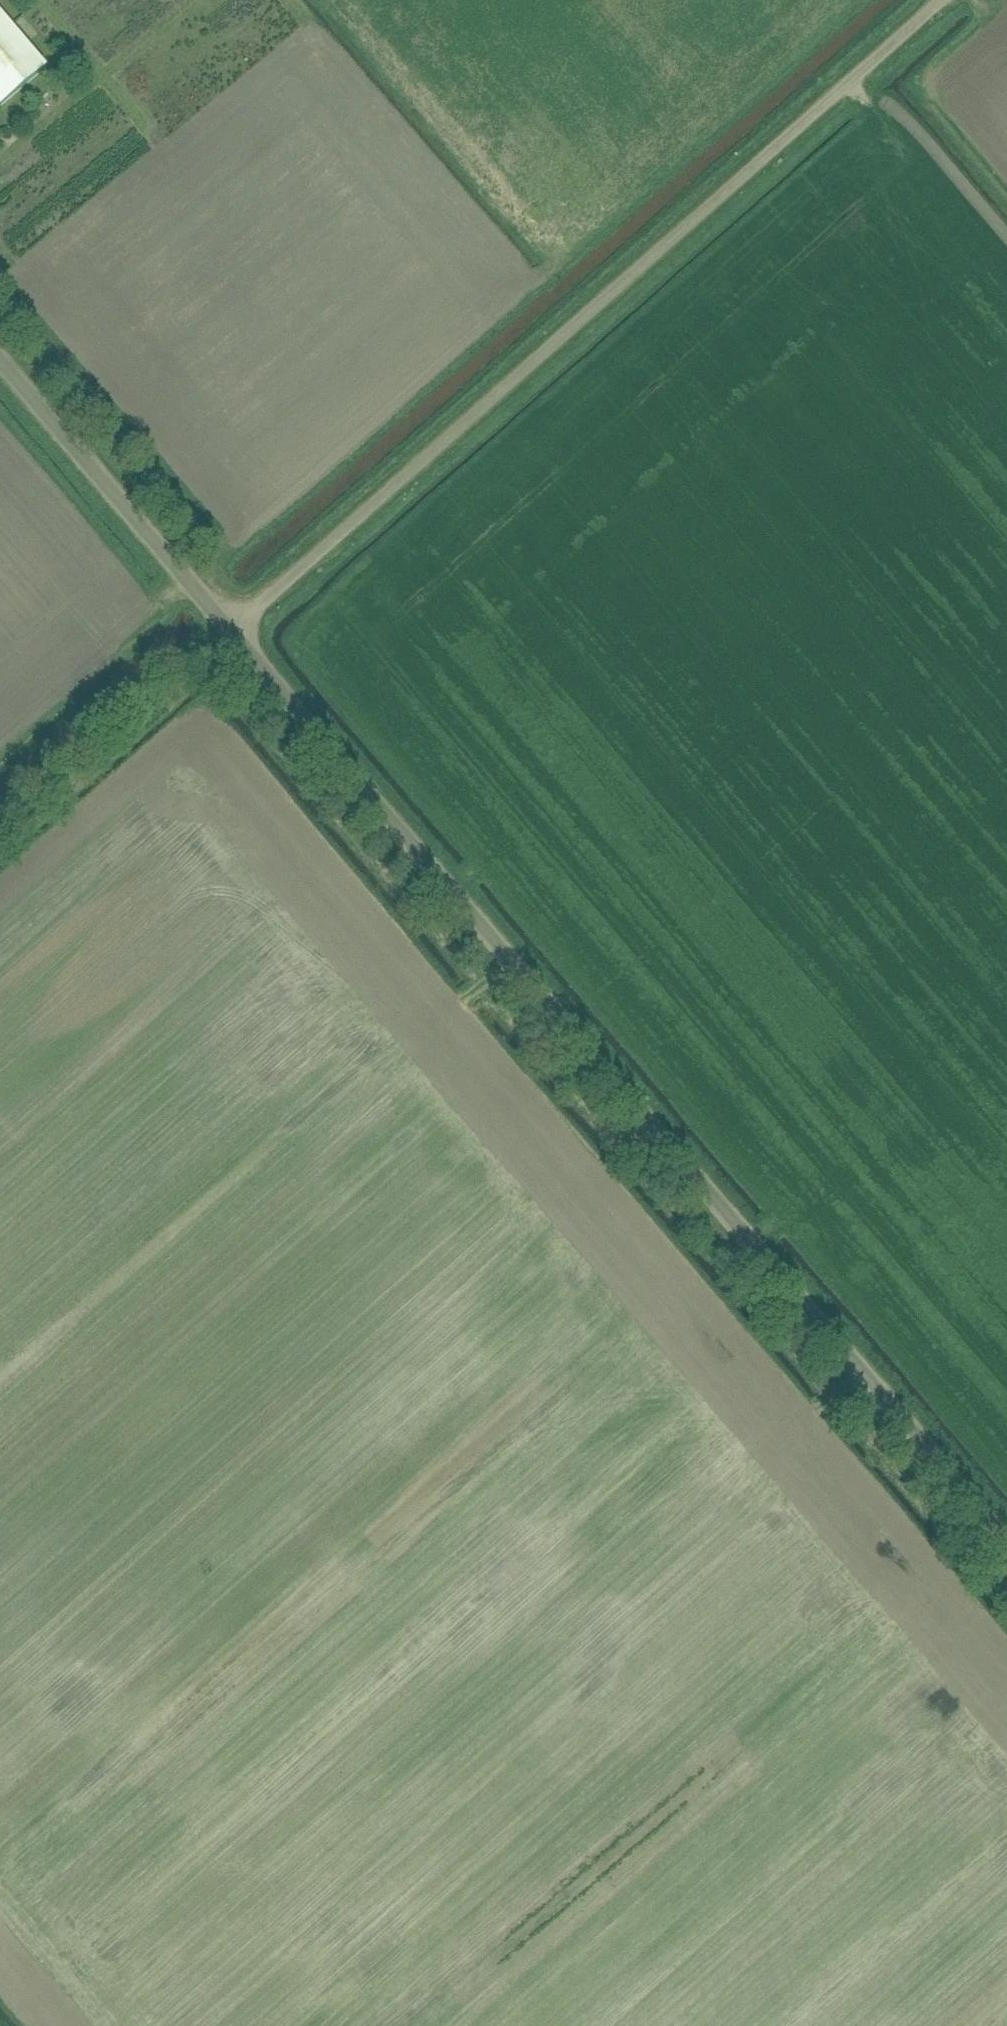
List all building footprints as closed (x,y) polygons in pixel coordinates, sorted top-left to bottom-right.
[(0,15),(0,108),(46,69),(0,15)]
